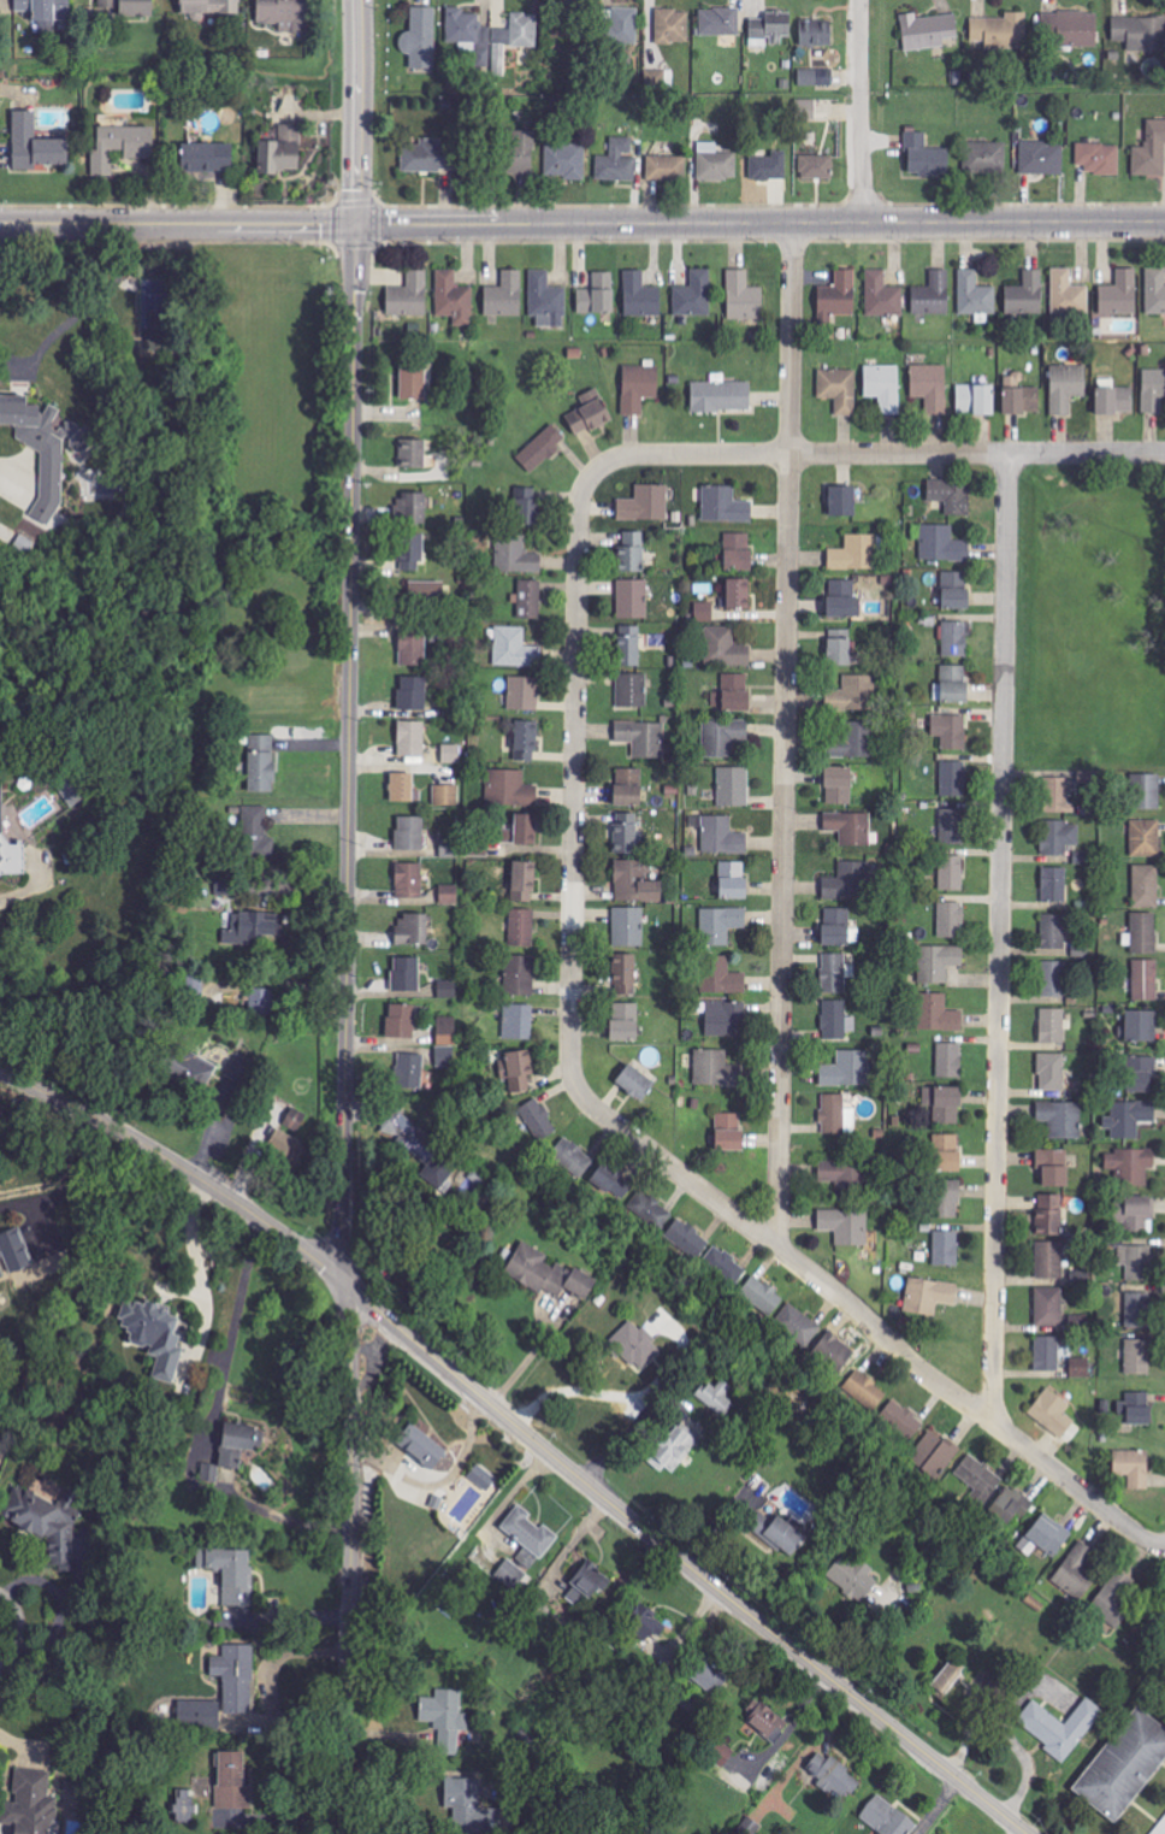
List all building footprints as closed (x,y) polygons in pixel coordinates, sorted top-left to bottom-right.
[(16,11),(33,10),(33,21),(69,20),(69,0),(15,0),(16,11)] [(154,0),(120,0),(120,16),(153,16),(154,0)] [(241,15),(241,0),(181,0),(180,15),(241,15)] [(309,0),(258,0),(258,24),(279,24),(279,34),(309,34),(309,0)] [(436,68),(436,7),(412,7),(411,33),(401,33),(400,51),(412,52),(412,68),(436,68)] [(464,14),(465,7),(448,7),(447,42),(481,42),(481,14),(464,14)] [(614,45),(639,44),(638,7),(614,8),(614,45)] [(690,10),(659,9),(658,43),(689,43),(690,10)] [(740,35),(739,9),(700,9),(701,36),(740,35)] [(972,18),(972,48),(1026,48),(1027,12),(1007,11),(1007,18),(972,18)] [(751,45),(770,45),(782,45),(782,37),(791,37),(791,12),(766,12),(766,18),(750,18),(751,45)] [(1048,44),(1098,45),(1098,12),(1049,12),(1048,44)] [(494,29),(493,76),(507,76),(508,47),(537,47),(538,13),(512,13),(512,29),(494,29)] [(905,51),(960,46),(957,14),(917,18),(917,13),(902,15),(905,51)] [(1113,50),(1164,51),(1164,18),(1114,17),(1113,50)] [(801,22),(802,47),(833,46),(832,21),(801,22)] [(834,85),(833,68),(800,69),(800,85),(834,85)] [(816,100),(796,99),(796,120),(816,120),(816,100)] [(14,169),(37,169),(37,165),(68,165),(67,139),(36,139),(36,111),(13,111),(14,169)] [(1148,120),(1147,147),(1134,146),(1134,175),(1164,176),(1164,120),(1148,120)] [(259,141),(259,172),(300,173),(301,124),(280,124),(280,141),(259,141)] [(153,126),(98,127),(98,149),(93,149),(93,175),(112,175),(112,149),(125,149),(125,158),(153,158),(153,126)] [(510,173),(535,174),(536,131),(510,131),(510,173)] [(927,132),(907,132),(908,176),(950,175),(949,148),(928,149),(927,132)] [(599,180),(636,181),(637,156),(633,156),(633,138),(611,137),(610,157),(600,156),(599,180)] [(443,138),(420,138),(419,144),(403,144),(403,171),(451,171),(452,146),(442,146),(443,138)] [(738,153),(718,153),(718,142),(699,142),(698,181),(738,181),(738,153)] [(963,173),(1007,172),(1007,142),(963,143),(963,173)] [(1064,174),(1064,142),(1021,142),(1021,173),(1064,174)] [(233,144),(182,143),(182,171),(232,171),(233,144)] [(1121,174),(1120,144),(1077,145),(1077,165),(1087,165),(1087,175),(1121,174)] [(585,179),(586,146),(548,145),(547,177),(585,179)] [(787,179),(786,150),(773,150),(773,157),(751,157),(751,180),(787,179)] [(801,179),(834,179),(834,155),(801,156),(801,179)] [(648,156),(648,180),(687,181),(687,156),(648,156)] [(1090,285),(1072,285),(1072,268),(1053,268),(1052,314),(1089,314),(1090,285)] [(1101,285),(1101,315),(1138,315),(1137,268),(1118,268),(1118,285),(1101,285)] [(1164,314),(1164,268),(1148,268),(1147,314),(1164,314)] [(473,287),(457,287),(457,269),(437,270),(437,317),(454,316),(454,327),(474,326),(473,287)] [(675,316),(712,315),(711,269),(692,269),(692,287),(674,287),(675,316)] [(819,286),(820,314),(856,314),(856,269),(836,270),(836,286),(819,286)] [(867,316),(904,316),(904,287),(886,287),(886,269),(867,270),(867,316)] [(960,315),(998,314),(997,286),(979,287),(978,269),(959,270),(960,315)] [(387,315),(426,317),(428,270),(408,270),(408,287),(388,287),(387,315)] [(486,286),(485,316),(522,316),(523,270),(503,270),(503,287),(486,286)] [(550,270),(530,270),(530,317),(537,317),(538,327),(567,327),(566,287),(550,287),(550,270)] [(644,270),(624,270),(625,316),(662,315),(661,287),(644,288),(644,270)] [(729,319),(764,319),(764,287),(749,287),(749,270),(728,270),(729,319)] [(914,287),(913,314),(950,314),(950,270),(931,270),(931,287),(914,287)] [(1007,286),(1006,314),(1043,315),(1043,270),(1025,270),(1024,287),(1007,286)] [(614,272),(593,271),(593,288),(579,288),(578,313),(614,314),(614,272)] [(401,399),(426,399),(425,363),(400,363),(401,399)] [(900,365),(865,366),(866,398),(880,398),(880,415),(901,414),(900,365)] [(912,397),(927,397),(927,414),(947,415),(947,365),(913,365),(912,397)] [(1087,365),(1051,366),(1052,416),(1072,415),(1072,397),(1087,397),(1087,365)] [(644,415),(644,398),(659,399),(659,366),(624,366),(623,415),(644,415)] [(857,370),(819,369),(819,399),(836,399),(836,415),(857,416),(857,370)] [(1143,370),(1144,413),(1164,413),(1164,397),(1164,370),(1143,370)] [(692,382),(692,412),(751,411),(751,382),(725,382),(725,374),(712,374),(712,382),(692,382)] [(1041,387),(1024,387),(1024,375),(1004,376),(1005,414),(1041,413),(1041,387)] [(996,385),(959,385),(958,415),(995,415),(996,385)] [(579,397),(584,408),(567,416),(577,437),(614,420),(599,388),(579,397)] [(1097,413),(1134,414),(1135,388),(1098,388),(1097,413)] [(36,503),(29,516),(49,526),(57,510),(68,438),(74,439),(72,450),(89,453),(91,448),(94,427),(91,426),(66,422),(63,429),(53,428),(54,422),(60,410),(49,404),(40,407),(26,405),(27,398),(0,394),(0,425),(17,428),(15,440),(44,454),(36,503)] [(517,458),(532,474),(568,440),(553,424),(517,458)] [(434,455),(426,456),(425,440),(400,440),(401,469),(434,468),(434,455)] [(928,501),(946,501),(946,515),(970,515),(971,481),(929,480),(928,501)] [(618,520),(668,521),(669,485),(636,485),(636,499),(619,499),(618,520)] [(753,522),(753,501),(735,500),(736,486),(704,485),(703,521),(753,522)] [(856,486),(830,487),(831,517),(856,517),(856,486)] [(539,488),(517,488),(516,525),(538,526),(539,488)] [(426,524),(427,495),(398,495),(397,523),(426,524)] [(954,525),(921,525),(921,561),(970,561),(970,540),(954,540),(954,525)] [(644,573),(644,532),(620,531),(620,572),(644,573)] [(752,571),(752,534),(726,533),(725,571),(752,571)] [(423,571),(422,534),(399,535),(401,572),(423,571)] [(829,549),(829,570),(876,570),(876,535),(847,534),(846,549),(829,549)] [(542,573),(542,553),(527,553),(526,535),(496,536),(497,573),(542,573)] [(969,572),(943,572),(943,610),(969,609),(969,572)] [(648,579),(617,580),(618,619),(649,618),(648,579)] [(751,579),(729,579),(728,609),(751,609),(751,579)] [(862,598),(855,598),(856,581),(830,580),(829,618),(861,618),(862,598)] [(409,581),(408,602),(443,603),(444,582),(409,581)] [(541,581),(519,581),(519,618),(541,619),(541,581)] [(695,621),(714,622),(714,603),(696,602),(695,621)] [(944,657),(969,656),(967,622),(943,622),(944,657)] [(542,646),(526,646),(526,627),(495,626),(494,665),(542,667),(542,646)] [(640,667),(641,626),(619,626),(618,667),(640,667)] [(750,645),(735,645),(735,626),(707,627),(708,667),(751,666),(750,645)] [(399,665),(425,666),(427,630),(400,629),(399,665)] [(852,666),(851,630),(829,630),(830,666),(852,666)] [(968,666),(941,666),(941,704),(968,703),(968,666)] [(750,711),(749,673),(722,674),(723,692),(713,692),(713,712),(750,711)] [(618,708),(648,707),(647,674),(618,674),(618,708)] [(874,710),(874,675),(842,676),(843,710),(874,710)] [(426,711),(427,678),(400,677),(399,711),(426,711)] [(540,677),(509,677),(508,710),(539,711),(540,677)] [(967,751),(967,716),(933,715),(932,737),(943,737),(942,751),(967,751)] [(704,720),(703,758),(733,759),(733,741),(749,741),(749,721),(704,720)] [(424,757),(425,722),(399,721),(398,756),(424,757)] [(515,762),(537,762),(538,722),(516,721),(515,762)] [(634,758),(665,759),(665,723),(616,722),(616,742),(634,743),(634,758)] [(874,759),(874,723),(846,722),(845,739),(830,739),(830,757),(874,759)] [(275,736),(250,736),(249,792),(274,793),(275,736)] [(460,765),(461,745),(442,745),(442,764),(460,765)] [(942,797),(966,797),(967,762),(942,762),(942,797)] [(750,768),(719,768),(718,807),(749,808),(750,768)] [(852,805),(852,768),(827,768),(826,805),(852,805)] [(88,798),(69,769),(53,780),(71,808),(88,798)] [(642,770),(616,769),(615,807),(642,808),(642,770)] [(538,785),(525,784),(526,771),(486,770),(485,806),(537,807),(538,785)] [(414,773),(390,774),(391,802),(421,802),(421,791),(414,791),(414,773)] [(1161,774),(1133,775),(1133,810),(1162,809),(1161,774)] [(1069,804),(1070,778),(1046,778),(1046,813),(1076,813),(1076,804),(1069,804)] [(26,878),(25,843),(5,844),(3,783),(0,783),(0,879),(26,878)] [(459,806),(459,786),(434,785),(433,806),(459,806)] [(269,806),(248,806),(246,852),(267,853),(269,806)] [(940,844),(963,845),(964,810),(941,810),(940,844)] [(871,814),(825,813),(824,831),(841,831),(841,846),(871,846),(871,814)] [(638,814),(615,814),(616,854),(638,854),(638,814)] [(505,829),(504,845),(537,845),(538,815),(515,815),(515,829),(505,829)] [(703,855),(748,854),(748,833),(732,833),(732,816),(703,817),(703,855)] [(423,852),(424,818),(397,817),(396,851),(423,852)] [(1160,820),(1131,821),(1132,857),(1161,857),(1160,820)] [(1080,847),(1080,823),(1043,823),(1043,856),(1068,856),(1068,847),(1080,847)] [(459,859),(459,839),(441,839),(440,858),(459,859)] [(964,892),(965,856),(940,856),(940,891),(964,892)] [(615,901),(663,902),(663,879),(651,879),(651,861),(616,860),(615,901)] [(536,862),(513,862),(513,902),(535,902),(536,862)] [(721,900),(747,900),(747,862),(720,862),(721,900)] [(823,899),(867,900),(868,862),(840,862),(839,878),(823,878),(823,899)] [(397,899),(423,899),(422,864),(396,864),(397,899)] [(1159,866),(1134,866),(1135,908),(1160,908),(1159,866)] [(1068,868),(1042,869),(1044,903),(1069,903),(1068,868)] [(459,905),(458,886),(440,886),(440,905),(459,905)] [(964,902),(939,903),(939,938),(964,938),(964,902)] [(614,908),(614,947),(645,946),(644,907),(614,908)] [(534,948),(535,910),(510,909),(510,947),(534,948)] [(702,909),(703,947),(730,947),(730,929),(747,929),(747,909),(702,909)] [(824,946),(849,947),(850,909),(825,909),(824,946)] [(283,914),(229,913),(228,941),(283,942),(283,914)] [(1157,954),(1158,914),(1132,914),(1131,954),(1157,954)] [(397,945),(428,946),(429,916),(397,915),(397,945)] [(1067,950),(1067,915),(1042,915),(1042,951),(1067,950)] [(919,984),(948,984),(949,966),(964,966),(964,946),(920,946),(919,984)] [(846,954),(822,955),(823,994),(847,993),(846,954)] [(636,955),(615,955),(615,996),(636,996),(636,955)] [(535,997),(535,957),(508,956),(507,996),(535,997)] [(730,957),(703,957),(703,993),(747,993),(747,974),(730,973),(730,957)] [(420,958),(393,959),(393,993),(421,992),(420,958)] [(1133,1001),(1158,1001),(1159,960),(1134,960),(1133,1001)] [(1064,998),(1064,962),(1044,962),(1042,997),(1064,998)] [(457,981),(438,981),(438,999),(457,998),(457,981)] [(271,1013),(272,990),(250,989),(250,1013),(271,1013)] [(963,1011),(948,1012),(948,993),(919,994),(920,1033),(964,1031),(963,1011)] [(847,1017),(847,1000),(822,1001),(823,1041),(848,1040),(847,1033),(857,1032),(857,1017),(847,1017)] [(707,1036),(745,1037),(745,1003),(707,1002),(707,1036)] [(639,1004),(615,1004),(615,1022),(611,1022),(611,1042),(639,1042),(639,1004)] [(387,1038),(414,1039),(415,1005),(388,1005),(387,1038)] [(535,1006),(505,1005),(504,1039),(534,1040),(535,1006)] [(1041,1044),(1065,1044),(1066,1009),(1041,1009),(1041,1044)] [(1127,1012),(1126,1043),(1157,1044),(1158,1013),(1127,1012)] [(438,1046),(456,1046),(456,1017),(437,1017),(438,1046)] [(963,1044),(938,1044),(938,1078),(962,1079),(963,1044)] [(728,1050),(696,1050),(695,1085),(744,1086),(744,1066),(727,1065),(728,1050)] [(871,1052),(838,1051),(838,1066),(821,1065),(821,1086),(870,1087),(871,1052)] [(499,1056),(501,1073),(508,1072),(510,1094),(534,1092),(531,1053),(499,1056)] [(397,1088),(422,1089),(423,1055),(398,1054),(397,1088)] [(1040,1092),(1066,1092),(1065,1054),(1040,1054),(1040,1092)] [(217,1065),(189,1055),(180,1079),(208,1089),(217,1065)] [(229,1079),(248,1083),(254,1060),(235,1055),(229,1079)] [(1129,1094),(1155,1094),(1155,1057),(1129,1058),(1129,1094)] [(643,1103),(657,1084),(631,1064),(616,1083),(643,1103)] [(962,1088),(925,1089),(925,1107),(934,1107),(935,1125),(962,1124),(962,1088)] [(824,1134),(846,1134),(845,1094),(821,1095),(822,1122),(824,1122),(824,1134)] [(517,1110),(538,1145),(559,1133),(539,1098),(517,1110)] [(1081,1102),(1038,1103),(1038,1123),(1050,1122),(1050,1140),(1082,1139),(1081,1102)] [(1139,1140),(1139,1122),(1156,1122),(1155,1102),(1113,1102),(1113,1117),(1104,1117),(1104,1129),(1113,1129),(1113,1140),(1139,1140)] [(411,1152),(427,1144),(408,1108),(392,1117),(411,1152)] [(284,1128),(309,1137),(316,1118),(291,1109),(284,1128)] [(742,1114),(716,1114),(716,1151),(743,1151),(742,1114)] [(297,1167),(307,1145),(279,1132),(269,1154),(297,1167)] [(960,1135),(935,1136),(936,1173),(961,1173),(960,1135)] [(584,1179),(596,1157),(563,1138),(550,1159),(584,1179)] [(1044,1189),(1070,1188),(1069,1150),(1037,1151),(1038,1170),(1044,1169),(1044,1189)] [(1149,1169),(1156,1169),(1156,1150),(1106,1151),(1107,1173),(1121,1173),(1121,1188),(1149,1187),(1149,1169)] [(820,1183),(838,1183),(838,1191),(862,1190),(861,1160),(819,1162),(820,1183)] [(672,1217),(620,1168),(609,1179),(600,1171),(590,1181),(607,1197),(610,1194),(620,1204),(621,1204),(654,1235),(672,1217)] [(961,1182),(933,1182),(933,1219),(961,1220),(961,1182)] [(1063,1238),(1064,1196),(1039,1195),(1037,1237),(1063,1238)] [(1153,1197),(1116,1198),(1116,1233),(1148,1232),(1148,1218),(1153,1218),(1153,1197)] [(819,1232),(836,1232),(836,1246),(868,1247),(868,1212),(819,1211),(819,1232)] [(711,1242),(679,1218),(664,1237),(696,1261),(711,1242)] [(5,1257),(11,1274),(33,1267),(29,1255),(29,1254),(21,1229),(19,1229),(0,1235),(0,1258),(5,1257)] [(935,1267),(959,1266),(959,1232),(934,1232),(935,1267)] [(597,1280),(574,1270),(573,1273),(547,1261),(549,1255),(521,1243),(506,1276),(559,1301),(564,1290),(588,1301),(597,1280)] [(1064,1280),(1064,1243),(1037,1243),(1036,1279),(1064,1280)] [(735,1289),(749,1270),(715,1245),(701,1265),(735,1289)] [(1152,1247),(1120,1247),(1120,1265),(1128,1265),(1128,1281),(1152,1282),(1152,1247)] [(784,1296),(753,1274),(739,1295),(770,1317),(784,1296)] [(906,1313),(936,1316),(937,1304),(956,1306),(959,1284),(909,1279),(906,1313)] [(1064,1327),(1063,1288),(1035,1289),(1036,1328),(1064,1327)] [(1126,1329),(1149,1329),(1150,1294),(1127,1294),(1126,1329)] [(174,1385),(184,1349),(179,1348),(181,1338),(175,1336),(181,1315),(126,1300),(119,1327),(131,1331),(128,1344),(150,1350),(149,1356),(158,1358),(152,1380),(174,1385)] [(773,1323),(805,1349),(822,1327),(790,1302),(773,1323)] [(606,1348),(613,1355),(617,1351),(641,1373),(659,1353),(652,1346),(656,1342),(631,1320),(606,1348)] [(858,1352),(827,1332),(811,1357),(842,1377),(858,1352)] [(1060,1338),(1036,1337),(1035,1372),(1059,1372),(1060,1338)] [(1126,1375),(1150,1375),(1150,1341),(1126,1340),(1126,1375)] [(1090,1378),(1090,1359),(1071,1358),(1070,1378),(1090,1378)] [(844,1387),(872,1413),(888,1395),(860,1370),(844,1387)] [(732,1388),(722,1380),(716,1388),(708,1382),(696,1397),(723,1419),(735,1405),(725,1396),(732,1388)] [(1066,1414),(1072,1406),(1049,1388),(1030,1412),(1064,1438),(1077,1422),(1066,1414)] [(1151,1426),(1151,1393),(1127,1393),(1127,1403),(1119,1402),(1119,1417),(1128,1418),(1128,1425),(1151,1426)] [(925,1424),(895,1398),(879,1417),(908,1443),(925,1424)] [(671,1477),(702,1438),(680,1421),(649,1460),(671,1477)] [(449,1452),(412,1424),(397,1444),(433,1472),(449,1452)] [(240,1470),(240,1450),(264,1451),(265,1428),(223,1426),(221,1470),(240,1470)] [(933,1429),(909,1458),(935,1479),(959,1450),(933,1429)] [(1149,1451),(1114,1452),(1115,1477),(1129,1477),(1130,1491),(1150,1491),(1149,1451)] [(469,1477),(486,1490),(494,1480),(476,1468),(469,1477)] [(1035,1506),(1011,1484),(989,1509),(1013,1531),(1035,1506)] [(49,1542),(50,1569),(56,1569),(63,1572),(71,1572),(75,1563),(75,1526),(76,1524),(76,1505),(80,1495),(68,1489),(59,1507),(19,1487),(16,1487),(10,1501),(10,1509),(4,1521),(39,1538),(42,1538),(49,1542)] [(500,1530),(543,1560),(560,1536),(544,1525),(541,1529),(529,1520),(533,1515),(519,1505),(500,1530)] [(790,1561),(812,1536),(783,1510),(776,1518),(765,1509),(751,1525),(790,1561)] [(1074,1534),(1046,1513),(1027,1536),(1055,1558),(1074,1534)] [(1017,1547),(1029,1556),(1038,1545),(1026,1536),(1017,1547)] [(1087,1567),(1097,1553),(1081,1542),(1052,1580),(1080,1601),(1098,1576),(1087,1567)] [(253,1607),(252,1551),(198,1551),(198,1571),(223,1570),(224,1608),(253,1607)] [(878,1583),(870,1577),(872,1575),(845,1554),(826,1577),(861,1605),(878,1583)] [(529,1576),(510,1559),(497,1575),(515,1591),(529,1576)] [(598,1590),(605,1594),(614,1578),(585,1563),(572,1588),(593,1599),(598,1590)] [(1091,1609),(1119,1628),(1136,1602),(1128,1597),(1137,1583),(1118,1570),(1091,1609)] [(647,1640),(662,1618),(641,1603),(625,1624),(647,1640)] [(253,1646),(224,1646),(224,1658),(211,1658),(211,1677),(225,1677),(225,1714),(253,1714),(253,1646)] [(930,1683),(945,1700),(967,1679),(952,1663),(930,1683)] [(459,1755),(460,1730),(469,1730),(469,1713),(462,1713),(462,1690),(438,1690),(438,1697),(422,1697),(422,1716),(438,1717),(438,1755),(459,1755)] [(1067,1761),(1105,1710),(1087,1696),(1067,1724),(1034,1700),(1016,1723),(1067,1761)] [(220,1701),(204,1700),(204,1728),(220,1729),(220,1701)] [(772,1738),(786,1717),(761,1701),(748,1722),(772,1738)] [(1164,1761),(1164,1725),(1137,1704),(1073,1790),(1118,1823),(1164,1761)] [(724,1767),(736,1751),(718,1737),(706,1754),(724,1767)] [(246,1751),(217,1751),(217,1808),(251,1808),(252,1788),(245,1788),(246,1751)] [(862,1779),(831,1756),(829,1759),(819,1752),(806,1769),(833,1790),(834,1789),(847,1799),(862,1779)] [(16,1769),(13,1802),(3,1801),(1,1824),(15,1825),(14,1833),(58,1833),(61,1797),(49,1796),(51,1772),(16,1769)] [(480,1808),(480,1778),(447,1778),(446,1807),(455,1807),(454,1833),(467,1833),(499,1833),(499,1808),(480,1808)] [(195,1789),(176,1789),(176,1821),(194,1821),(195,1789)] [(919,1821),(876,1794),(859,1819),(882,1833),(911,1833),(919,1821)] [(1152,1833),(1164,1833),(1164,1817),(1152,1833)]
